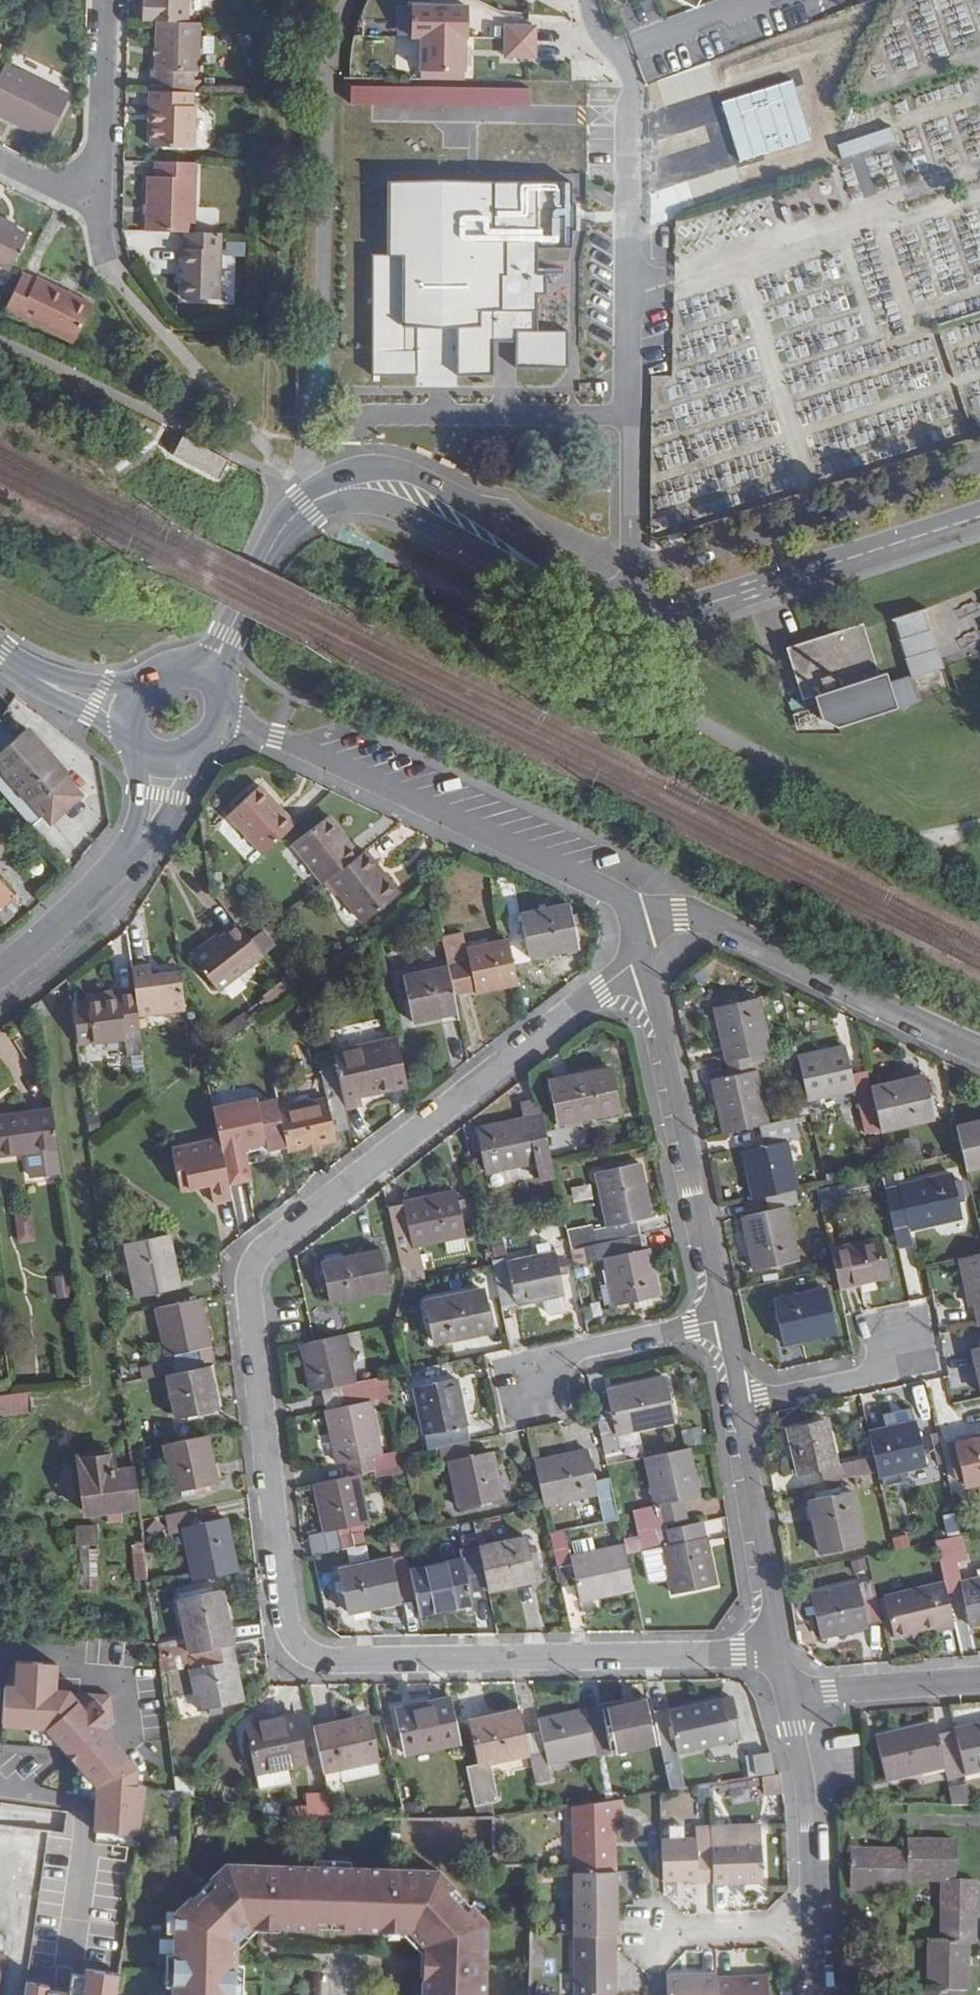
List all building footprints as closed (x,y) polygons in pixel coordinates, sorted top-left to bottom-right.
[(147,2),(141,2),(141,22),(155,22),(186,24),(187,0),(147,0),(147,2)] [(420,48),(467,49),(468,14),(412,13),(412,48),(420,48)] [(153,73),(147,72),(147,94),(191,96),(192,74),(196,74),(198,25),(186,24),(155,22),(153,73)] [(505,31),(505,46),(538,47),(538,31),(505,31)] [(505,46),(505,62),(537,62),(538,47),(505,46)] [(467,49),(420,48),(420,82),(467,83),(467,49)] [(4,63),(0,71),(0,115),(47,138),(68,95),(4,63)] [(760,65),(666,95),(676,125),(770,96),(760,65)] [(193,110),(190,110),(191,96),(147,94),(146,109),(151,111),(150,150),(192,152),(193,110)] [(814,131),(762,148),(766,162),(822,144),(881,124),(876,110),(814,131)] [(837,140),(841,157),(896,143),(892,126),(837,140)] [(854,197),(873,194),(869,161),(849,163),(854,197)] [(145,233),(184,235),(194,235),(196,165),(156,163),(155,178),(148,178),(145,233)] [(399,349),(399,262),(399,178),(387,179),(387,248),(370,248),(370,348),(399,349)] [(493,179),(399,178),(399,262),(493,232),(493,179)] [(8,273),(26,236),(0,224),(0,269),(8,273)] [(493,237),(493,232),(399,262),(399,349),(416,349),(415,320),(455,321),(456,373),(493,374),(493,341),(493,334),(515,335),(515,341),(515,366),(567,367),(567,328),(535,327),(535,286),(546,286),(546,271),(534,271),(534,238),(493,237)] [(221,237),(194,235),(184,235),(184,251),(179,251),(178,281),(183,281),(182,301),(219,303),(221,237)] [(36,277),(22,270),(6,305),(75,338),(93,302),(37,275),(36,277)] [(182,435),(172,456),(219,478),(229,458),(182,435)] [(879,679),(862,627),(787,650),(803,702),(813,699),(821,724),(837,732),(897,713),(919,706),(911,684),(944,673),(938,653),(937,653),(930,634),(923,612),(890,623),(897,644),(898,644),(904,664),(905,663),(909,679),(889,685),(885,676),(879,679)] [(0,745),(0,763),(33,801),(36,799),(52,818),(84,792),(65,770),(69,767),(30,720),(0,745)] [(260,786),(228,814),(263,854),(296,826),(260,786)] [(329,814),(294,842),(324,881),(330,876),(357,856),(340,835),(343,832),(329,814)] [(373,867),(377,863),(367,849),(357,856),(330,876),(363,919),(395,895),(373,867)] [(377,863),(373,867),(395,895),(400,892),(377,863)] [(2,923),(16,911),(8,903),(15,898),(0,882),(0,920),(2,923)] [(580,946),(571,906),(524,916),(533,958),(580,946)] [(262,954),(249,938),(235,920),(191,955),(218,988),(262,954)] [(262,929),(249,938),(262,954),(274,945),(262,929)] [(477,988),(478,992),(520,982),(511,941),(470,950),(465,934),(442,939),(449,969),(454,993),(477,988)] [(151,972),(149,964),(130,967),(133,987),(137,1013),(183,1006),(178,967),(151,972)] [(414,1023),(458,1013),(454,993),(449,969),(404,978),(414,1023)] [(144,1054),(137,1013),(133,987),(116,989),(117,998),(71,1005),(76,1045),(125,1038),(128,1057),(144,1054)] [(758,992),(716,1000),(728,1054),(745,1051),(769,1046),(758,992)] [(854,1067),(848,1042),(800,1052),(809,1094),(857,1083),(865,1120),(880,1117),(871,1075),(869,1066),(854,1067)] [(396,1087),(387,1043),(334,1054),(336,1068),(346,1110),(363,1107),(360,1094),(396,1087)] [(755,1064),(785,1058),(781,1043),(769,1046),(745,1051),(748,1065),(713,1072),(724,1126),(759,1119),(766,1117),(755,1064)] [(934,1105),(924,1064),(871,1075),(880,1117),(934,1105)] [(350,1131),(346,1110),(336,1068),(321,1070),(327,1102),(281,1112),(288,1146),(289,1153),(336,1142),(335,1134),(350,1131)] [(620,1112),(611,1070),(552,1083),(561,1125),(620,1112)] [(259,1103),(258,1099),(215,1108),(221,1138),(225,1153),(268,1143),(270,1150),(288,1146),(281,1112),(278,1100),(259,1103)] [(556,1177),(554,1165),(540,1101),(523,1105),(526,1122),(478,1133),(479,1138),(469,1141),(472,1154),(482,1152),(486,1173),(536,1162),(540,1181),(556,1177)] [(58,1151),(52,1111),(0,1118),(0,1159),(28,1155),(31,1179),(61,1175),(58,1151)] [(794,1111),(766,1117),(759,1119),(763,1140),(744,1143),(754,1192),(764,1190),(794,1183),(796,1183),(786,1135),(798,1132),(794,1111)] [(960,1122),(965,1146),(970,1163),(979,1161),(979,1117),(960,1122)] [(552,1152),(567,1150),(563,1130),(549,1132),(552,1152)] [(234,1198),(225,1153),(221,1138),(174,1149),(183,1190),(212,1183),(217,1203),(234,1198)] [(536,1162),(486,1173),(490,1191),(540,1181),(536,1162)] [(593,1230),(591,1231),(594,1246),(642,1236),(639,1221),(652,1218),(640,1165),(599,1173),(612,1227),(593,1230)] [(963,1211),(954,1168),(887,1183),(899,1241),(914,1238),(911,1222),(963,1211)] [(797,1199),(794,1183),(764,1190),(767,1205),(742,1211),(754,1264),(797,1254),(785,1201),(797,1199)] [(457,1204),(454,1194),(387,1209),(400,1271),(403,1285),(423,1280),(420,1268),(415,1247),(464,1237),(461,1223),(470,1221),(466,1202),(457,1204)] [(575,1249),(594,1246),(591,1231),(593,1230),(592,1224),(567,1230),(571,1250),(575,1249)] [(889,1269),(881,1232),(832,1244),(836,1262),(840,1280),(889,1269)] [(179,1289),(168,1235),(127,1244),(138,1297),(179,1289)] [(617,1305),(659,1295),(646,1235),(642,1236),(594,1246),(575,1249),(578,1264),(606,1258),(612,1284),(616,1303),(617,1305)] [(501,1236),(489,1240),(494,1258),(506,1255),(501,1236)] [(964,1253),(974,1301),(979,1300),(979,1301),(979,1249),(964,1253)] [(389,1290),(381,1250),(319,1264),(327,1303),(389,1290)] [(506,1260),(490,1263),(491,1266),(502,1310),(542,1301),(562,1297),(558,1275),(566,1273),(563,1261),(555,1262),(553,1253),(507,1264),(506,1260)] [(71,1295),(70,1274),(54,1274),(55,1296),(71,1295)] [(616,1303),(612,1284),(599,1286),(603,1306),(616,1303)] [(836,1326),(827,1284),(773,1295),(782,1336),(836,1326)] [(489,1331),(481,1290),(425,1301),(434,1343),(489,1331)] [(564,1309),(562,1297),(542,1301),(544,1314),(549,1317),(562,1314),(564,1309)] [(161,1356),(138,1361),(142,1379),(165,1374),(202,1366),(198,1348),(208,1346),(198,1298),(151,1308),(161,1356)] [(322,1396),(326,1410),(365,1401),(389,1397),(385,1383),(354,1389),(343,1341),(302,1349),(313,1398),(322,1396)] [(212,1364),(208,1346),(198,1348),(202,1366),(208,1365),(212,1364)] [(208,1365),(202,1366),(165,1374),(173,1416),(215,1406),(208,1365)] [(440,1447),(468,1441),(470,1440),(456,1378),(415,1387),(427,1449),(438,1447),(440,1447)] [(595,1411),(596,1414),(604,1452),(619,1450),(615,1433),(674,1419),(666,1378),(605,1391),(609,1408),(595,1411)] [(0,1395),(0,1417),(34,1414),(32,1392),(12,1394),(0,1395)] [(398,1451),(377,1455),(365,1401),(326,1410),(337,1464),(346,1462),(349,1476),(357,1474),(375,1470),(400,1464),(398,1451)] [(799,1469),(822,1463),(825,1478),(878,1466),(874,1451),(838,1460),(828,1416),(789,1425),(799,1469)] [(920,1430),(917,1418),(870,1429),(874,1451),(878,1466),(879,1470),(927,1459),(924,1448),(930,1447),(925,1428),(920,1430)] [(685,1444),(704,1440),(701,1425),(682,1429),(685,1444)] [(215,1481),(206,1435),(163,1443),(173,1491),(215,1481)] [(951,1441),(958,1473),(964,1472),(966,1480),(979,1477),(979,1435),(951,1441)] [(468,1441),(440,1447),(438,1447),(441,1462),(448,1460),(459,1509),(501,1499),(490,1451),(471,1455),(468,1441)] [(932,1458),(930,1447),(924,1448),(927,1459),(932,1458)] [(668,1526),(664,1505),(683,1501),(698,1498),(688,1448),(645,1457),(655,1506),(633,1511),(638,1537),(669,1531),(668,1526)] [(598,1485),(590,1452),(536,1464),(546,1506),(596,1495),(602,1522),(619,1519),(611,1482),(598,1485)] [(107,1509),(108,1521),(121,1519),(119,1508),(139,1506),(134,1469),(116,1471),(113,1453),(106,1454),(78,1458),(84,1512),(107,1509)] [(375,1470),(376,1478),(406,1471),(404,1463),(400,1464),(375,1470)] [(350,1531),(368,1526),(357,1474),(349,1476),(315,1483),(326,1536),(309,1540),(312,1556),(316,1555),(354,1547),(350,1531)] [(864,1538),(852,1485),(810,1494),(823,1547),(864,1538)] [(683,1501),(664,1505),(668,1526),(687,1521),(683,1501)] [(200,1523),(197,1507),(169,1513),(172,1529),(185,1526),(196,1580),(237,1571),(226,1517),(200,1523)] [(689,1527),(669,1531),(673,1547),(702,1541),(698,1525),(689,1527)] [(98,1590),(97,1527),(76,1527),(76,1546),(81,1546),(81,1590),(98,1590)] [(979,1618),(979,1573),(961,1577),(957,1555),(968,1553),(963,1528),(937,1535),(942,1558),(949,1588),(963,1585),(971,1620),(979,1618)] [(624,1548),(572,1557),(566,1530),(551,1532),(564,1587),(578,1584),(582,1601),(633,1590),(626,1557),(624,1548)] [(673,1547),(669,1531),(638,1537),(623,1540),(624,1548),(626,1557),(643,1553),(664,1549),(669,1579),(672,1596),(714,1588),(705,1541),(702,1541),(673,1547)] [(538,1577),(529,1535),(483,1546),(491,1584),(492,1588),(538,1577)] [(474,1600),(472,1588),(491,1584),(483,1546),(465,1551),(466,1560),(412,1571),(418,1598),(421,1611),(474,1600)] [(654,1582),(669,1579),(664,1549),(643,1553),(649,1579),(654,1582)] [(342,1571),(350,1614),(418,1598),(412,1571),(409,1556),(342,1571)] [(819,1629),(882,1617),(877,1590),(873,1574),(810,1587),(813,1598),(805,1601),(807,1609),(815,1607),(819,1629)] [(945,1576),(885,1589),(894,1628),(912,1624),(922,1622),(923,1626),(955,1620),(949,1588),(945,1576)] [(885,1589),(877,1590),(882,1617),(885,1630),(894,1628),(885,1589)] [(191,1654),(230,1645),(233,1644),(222,1591),(180,1600),(188,1637),(191,1654)] [(191,1654),(188,1637),(159,1646),(160,1661),(189,1654),(191,1654)] [(230,1645),(191,1654),(189,1654),(201,1709),(242,1700),(230,1645)] [(1,1693),(0,1731),(0,1734),(41,1737),(91,1794),(126,1765),(112,1751),(101,1738),(110,1729),(90,1706),(80,1714),(65,1698),(53,1697),(54,1672),(13,1670),(11,1693),(1,1693)] [(403,1756),(459,1743),(450,1700),(393,1713),(403,1756)] [(597,1754),(598,1757),(662,1742),(656,1717),(653,1700),(587,1715),(597,1754)] [(744,1736),(736,1702),(725,1704),(724,1701),(656,1717),(662,1742),(662,1743),(672,1790),(687,1787),(680,1753),(733,1741),(733,1739),(744,1736)] [(488,1764),(531,1755),(527,1735),(522,1712),(472,1724),(482,1766),(465,1769),(474,1809),(498,1804),(488,1764)] [(549,1765),(597,1754),(587,1715),(587,1713),(539,1723),(541,1731),(546,1754),(532,1757),(538,1785),(553,1782),(549,1765)] [(945,1755),(947,1767),(965,1764),(954,1721),(937,1725),(934,1715),(876,1728),(885,1768),(945,1755)] [(954,1721),(965,1764),(979,1761),(979,1715),(954,1721)] [(304,1762),(293,1716),(244,1728),(254,1773),(256,1788),(291,1782),(287,1766),(304,1762)] [(378,1761),(368,1718),(314,1730),(323,1774),(338,1770),(378,1761)] [(546,1754),(541,1731),(527,1735),(531,1755),(532,1757),(546,1754)] [(773,1752),(756,1754),(760,1775),(766,1774),(777,1773),(773,1752)] [(381,1774),(378,1761),(338,1770),(341,1784),(381,1774)] [(126,1765),(91,1794),(88,1837),(133,1839),(139,1792),(132,1791),(132,1774),(126,1765)] [(786,1792),(783,1772),(778,1773),(777,1773),(766,1774),(768,1794),(786,1792)] [(969,1777),(952,1781),(955,1795),(973,1795),(969,1777)] [(575,1804),(576,1870),(615,1869),(615,1816),(622,1817),(622,1797),(608,1799),(575,1804)] [(401,1804),(404,1816),(423,1813),(422,1801),(401,1804)] [(309,1820),(333,1819),(330,1805),(295,1802),(292,1818),(309,1820)] [(725,1834),(725,1826),(708,1826),(709,1854),(710,1882),(711,1883),(760,1881),(758,1839),(757,1825),(733,1825),(734,1834),(725,1834)] [(692,1827),(693,1839),(661,1840),(663,1881),(696,1879),(695,1882),(710,1882),(709,1854),(708,1826),(692,1827)] [(913,1850),(855,1849),(853,1888),(911,1890),(912,1880),(947,1882),(944,1939),(930,1938),(928,1987),(918,1987),(918,1994),(959,1994),(959,1992),(968,1992),(970,1945),(977,1945),(979,1882),(958,1882),(960,1843),(914,1841),(913,1850)] [(438,1868),(226,1864),(202,1886),(243,1930),(250,1923),(268,1924),(413,1930),(425,1943),(422,1994),(483,1994),(486,1919),(438,1868)] [(615,1869),(576,1870),(574,1870),(575,1934),(617,1934),(619,1935),(618,1869),(615,1869)] [(236,1937),(243,1930),(202,1886),(175,1909),(173,1994),(234,1994),(236,1937)] [(575,1994),(617,1994),(617,1934),(575,1934),(575,1994)] [(117,1991),(96,1988),(99,1965),(88,1964),(87,1970),(73,1968),(70,1988),(54,1986),(53,1994),(116,1994),(117,1991)] [(120,1969),(99,1965),(96,1988),(117,1991),(120,1969)] [(667,1994),(718,1994),(717,1977),(717,1973),(667,1975),(667,1994)] [(766,1975),(717,1977),(718,1994),(767,1994),(766,1975)] [(24,1994),(53,1994),(54,1986),(41,1983),(42,1979),(27,1976),(24,1994)]
